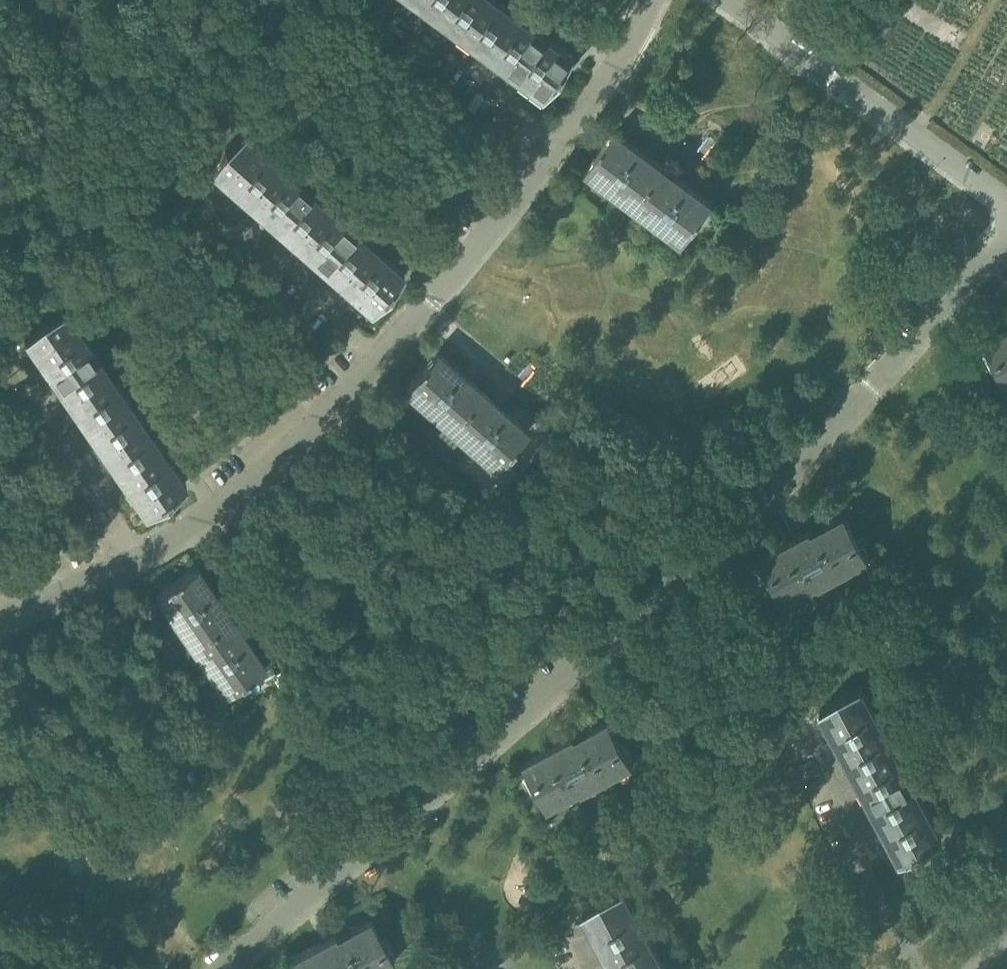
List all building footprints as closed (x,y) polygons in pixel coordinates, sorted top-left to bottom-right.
[(425,5),(449,23),(466,0),(429,0),(425,5)] [(501,0),(466,0),(449,23),(474,41),(503,1),(501,0)] [(527,19),(503,1),(474,41),(498,58),(527,19)] [(498,58),(522,76),(551,37),(527,19),(498,58)] [(576,55),(551,37),(522,76),(547,94),(564,77),(576,55)] [(585,171),(634,207),(664,167),(615,131),(585,171)] [(211,169),(234,188),(266,152),(243,132),(224,148),(211,169)] [(288,172),(266,152),(234,188),(256,208),(288,172)] [(713,203),(664,167),(634,207),(682,244),(713,203)] [(311,192),(288,172),(256,208),(279,228),(311,192)] [(334,212),(311,192),(279,228),(302,248),(334,212)] [(357,232),(334,212),(302,248),(325,268),(357,232)] [(379,252),(357,232),(325,268),(347,288),(379,252)] [(402,271),(379,252),(347,288),(370,308),(389,292),(402,271)] [(42,361),(82,333),(65,309),(43,319),(24,336),(42,361)] [(984,342),(1006,385),(1006,329),(984,342)] [(99,358),(82,333),(42,361),(59,386),(99,358)] [(403,388),(449,428),(482,391),(436,351),(403,388)] [(99,358),(59,386),(76,411),(116,383),(99,358)] [(133,408),(116,383),(76,411),(93,436),(133,408)] [(527,431),(482,391),(449,428),(494,468),(527,431)] [(133,408),(93,436),(110,461),(151,433),(133,408)] [(168,458),(151,433),(110,461),(127,486),(168,458)] [(168,458),(127,486),(144,511),(167,499),(185,483),(168,458)] [(812,530),(761,557),(785,602),(818,584),(819,586),(870,559),(846,514),(812,532),(812,530)] [(189,645),(231,616),(197,566),(155,595),(189,645)] [(231,616),(189,645),(223,695),(266,666),(231,616)] [(840,694),(822,709),(836,734),(876,712),(863,686),(840,694)] [(890,737),(876,712),(836,734),(849,759),(890,737)] [(574,735),(524,762),(547,807),(581,788),(582,790),(633,763),(609,719),(575,737),(574,735)] [(890,737),(849,759),(862,784),(903,762),(890,737)] [(916,787),(903,762),(862,784),(876,808),(916,787)] [(916,787),(876,808),(889,833),(930,812),(916,787)] [(942,836),(930,812),(889,833),(902,858),(925,850),(942,836)] [(637,913),(623,888),(601,896),(583,910),(596,935),(637,913)] [(650,938),(637,913),(596,935),(609,960),(650,938)] [(284,961),(288,968),(379,968),(393,961),(369,917),(335,936),(334,934),(284,961)] [(609,960),(614,968),(653,968),(664,963),(650,938),(609,960)]
